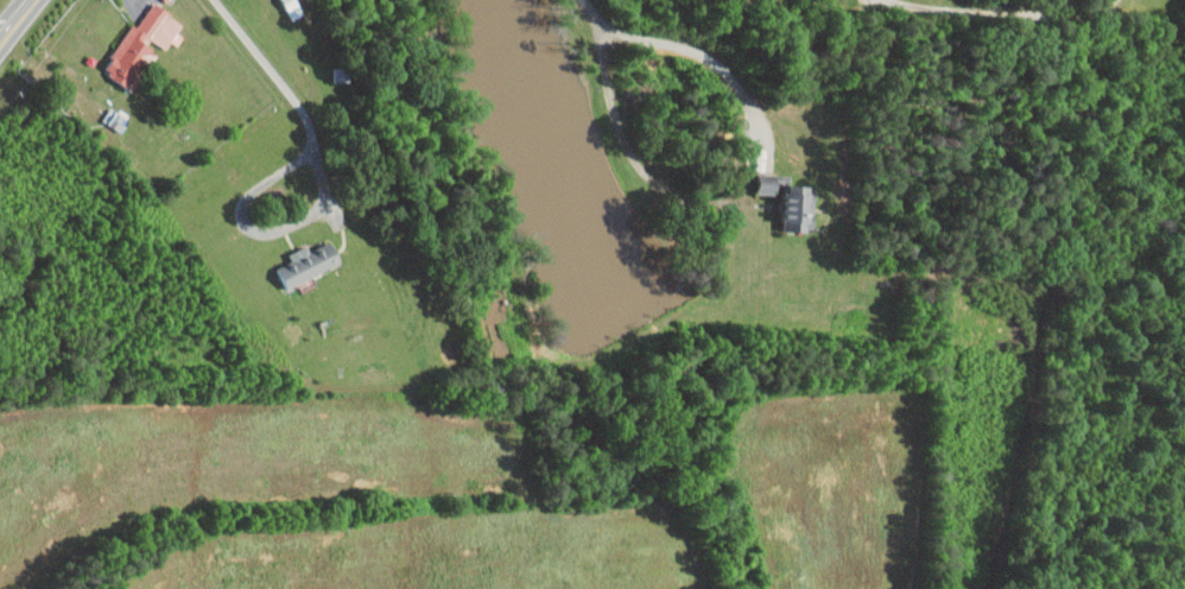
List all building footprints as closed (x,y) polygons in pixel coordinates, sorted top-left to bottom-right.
[(157,53),(147,47),(152,40),(167,49),(171,41),(178,46),(184,37),(178,33),(184,23),(152,3),(137,27),(132,24),(103,71),(134,90),(157,53)] [(775,195),(778,177),(759,174),(756,192),(775,195)] [(783,231),(812,231),(811,186),(782,186),(783,231)] [(286,255),(293,270),(281,275),(287,288),(341,264),(331,243),(311,252),(308,245),(286,255)] [(284,327),(294,347),(303,342),(293,322),(284,327)]
